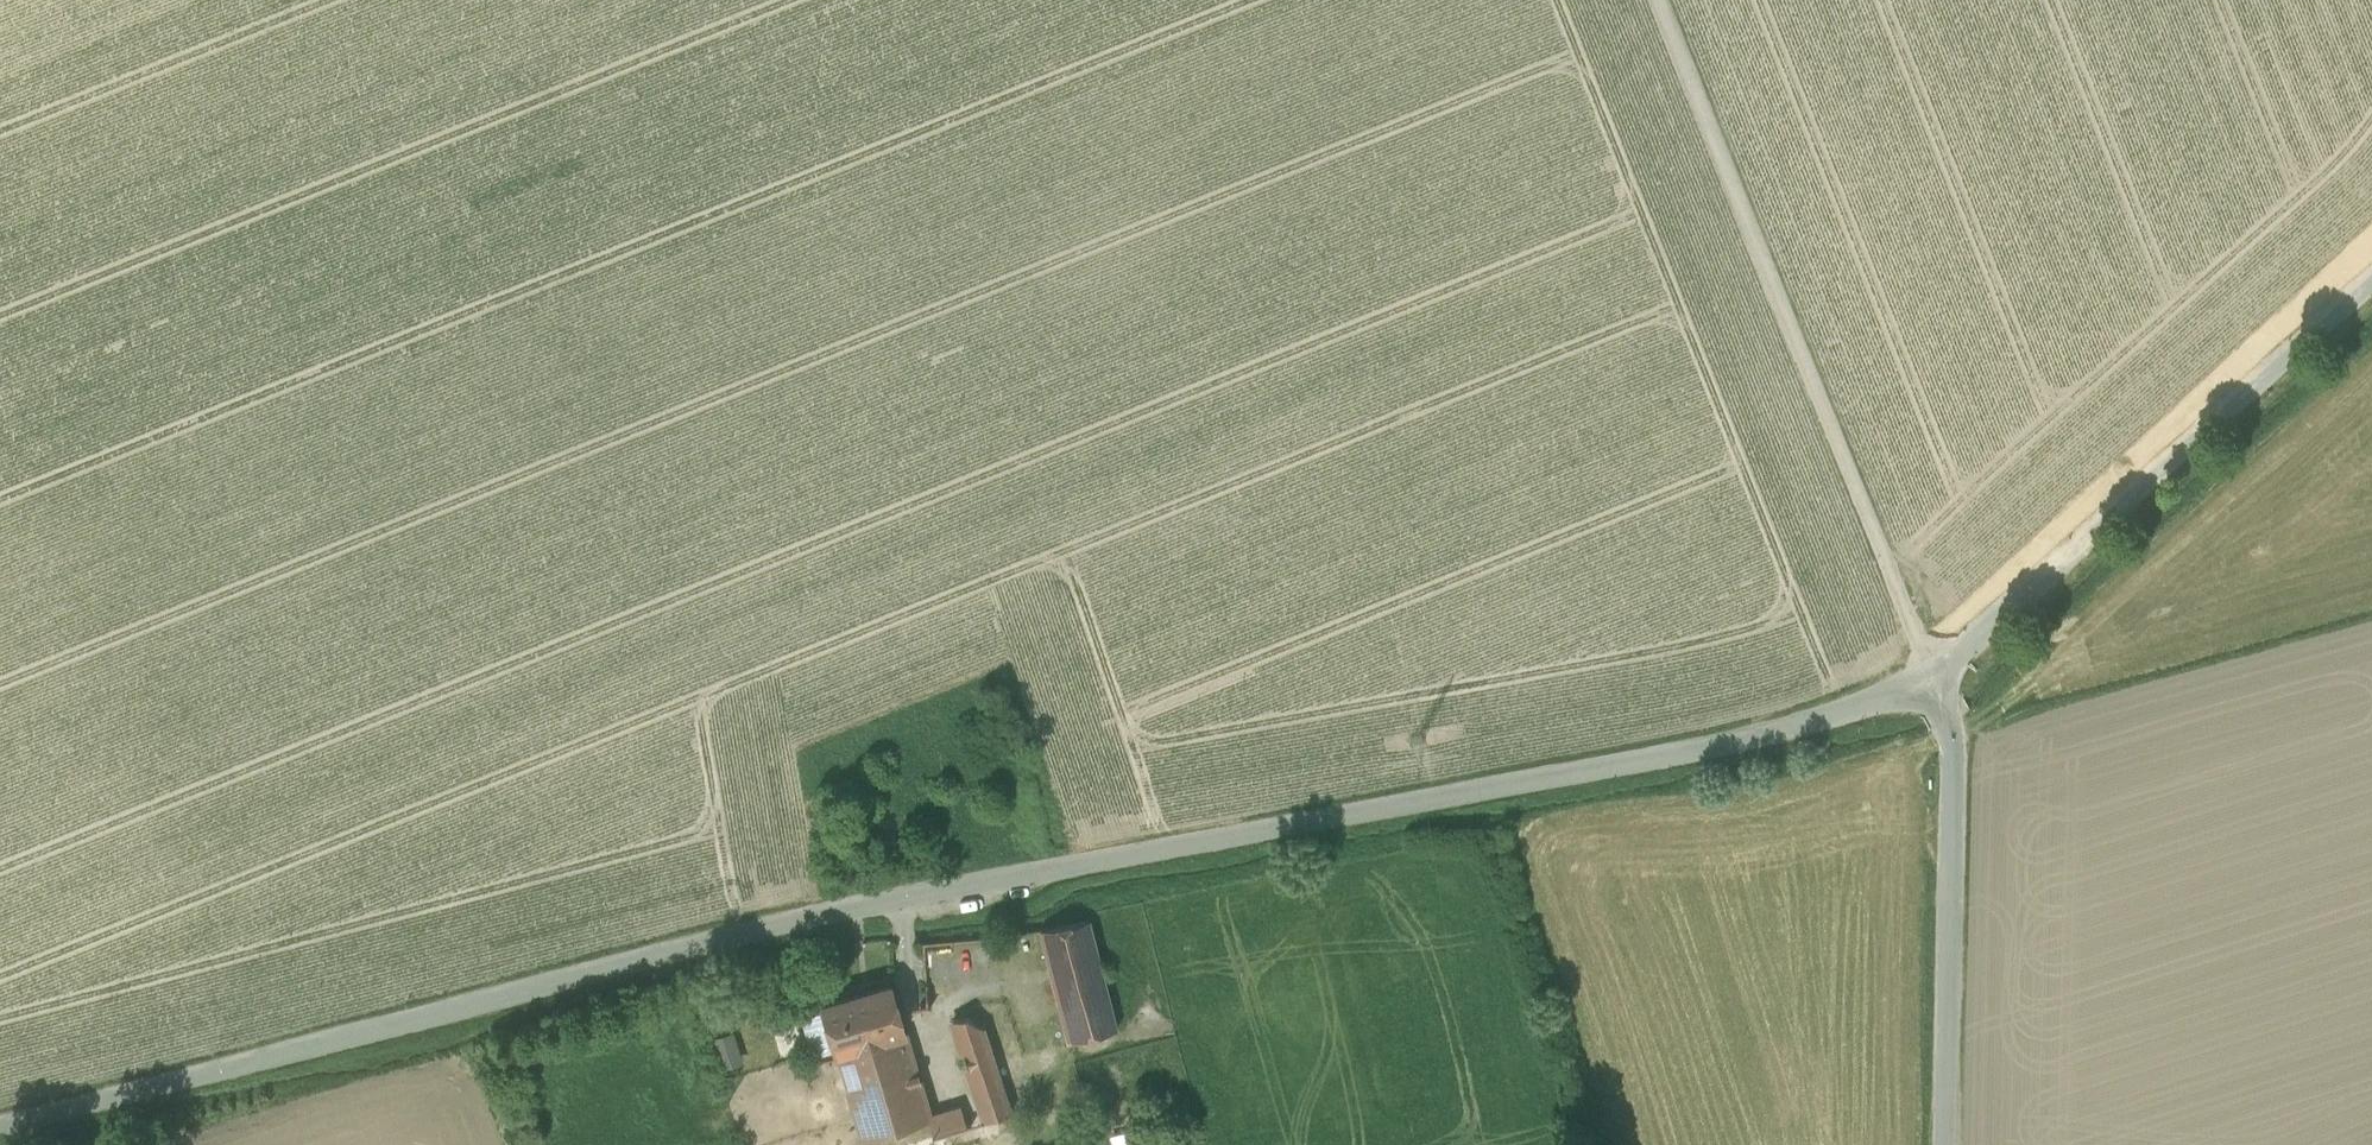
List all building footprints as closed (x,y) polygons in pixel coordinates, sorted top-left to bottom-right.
[(1088,921),(1040,930),(1067,1043),(1116,1030),(1088,921)] [(890,986),(822,1006),(836,1053),(904,1033),(890,986)] [(981,1027),(966,1018),(953,1020),(977,1095),(978,1097),(986,1119),(1008,1112),(981,1027)] [(724,1066),(746,1061),(738,1030),(716,1036),(724,1066)] [(836,1053),(864,1144),(901,1144),(986,1119),(978,1097),(928,1112),(904,1033),(836,1053)]
